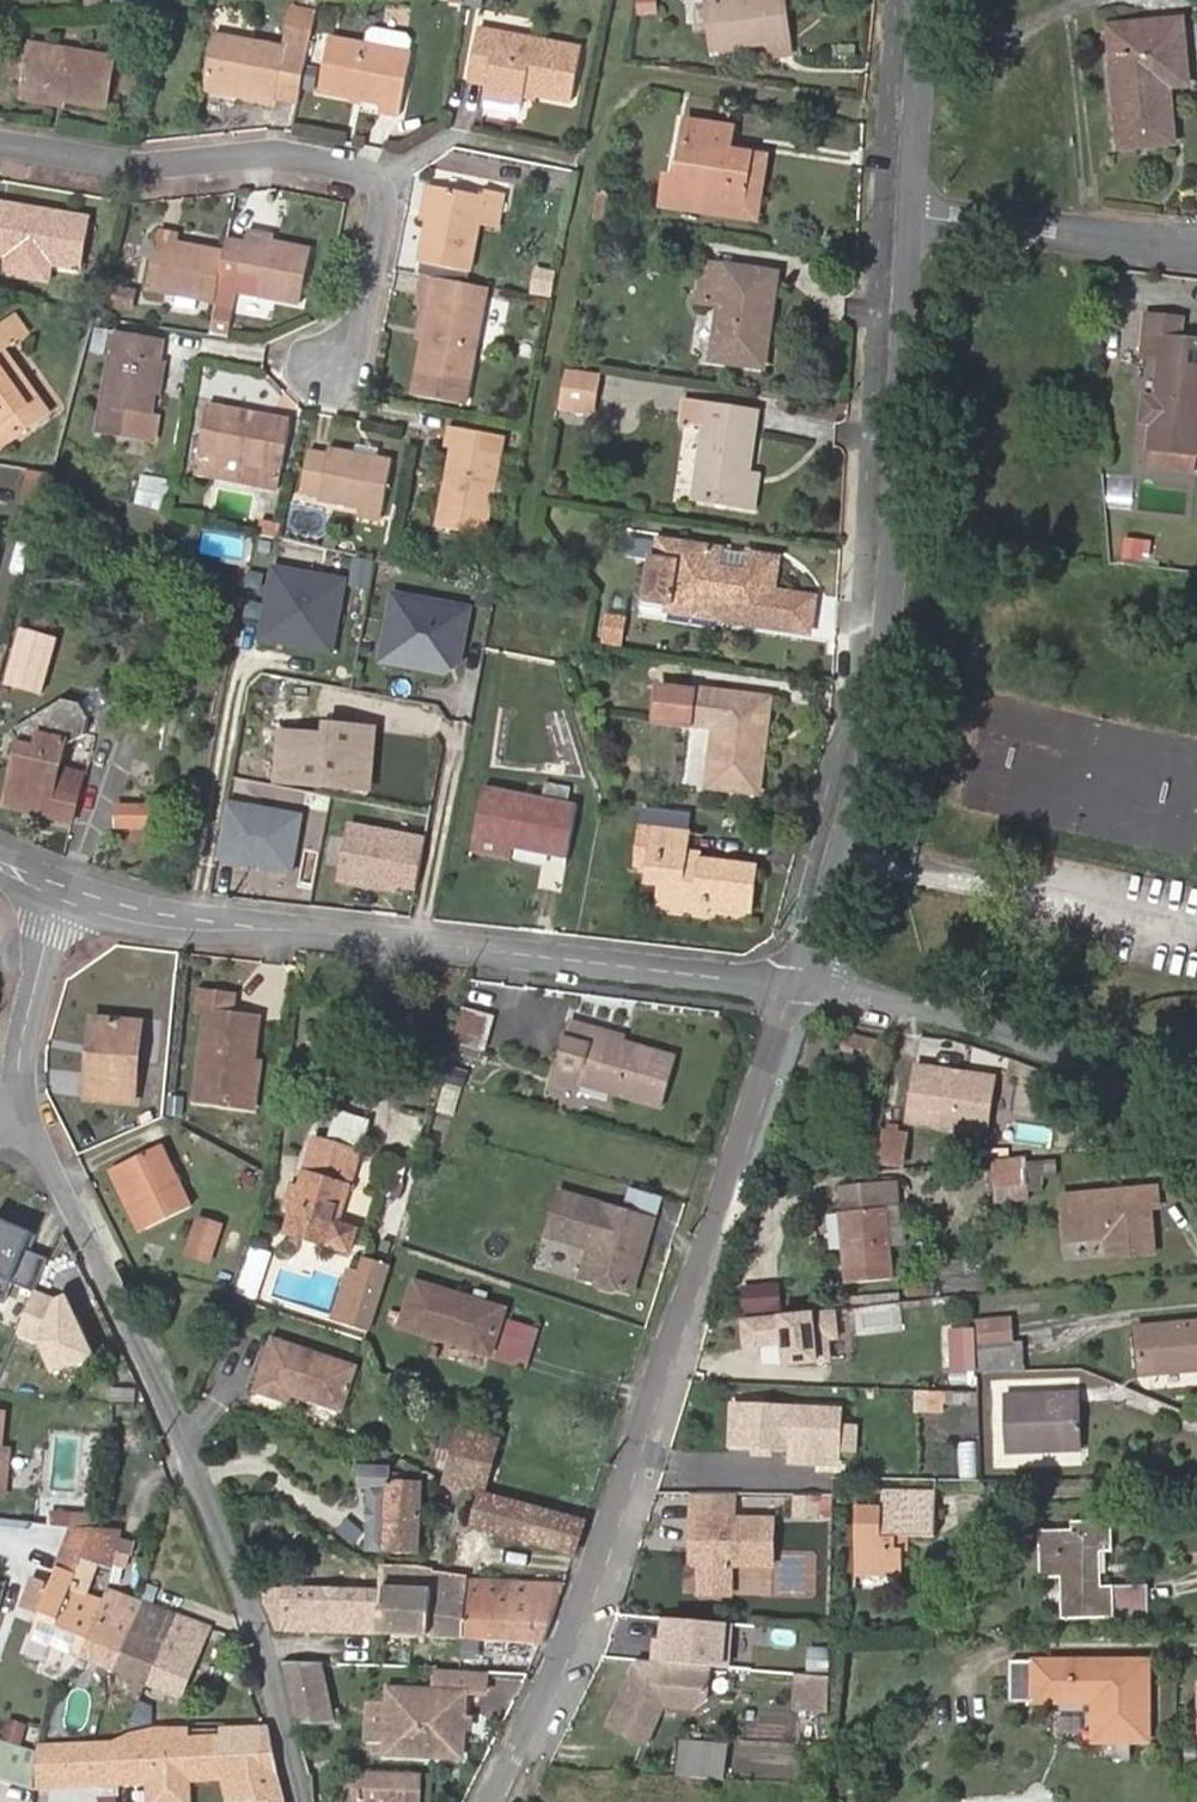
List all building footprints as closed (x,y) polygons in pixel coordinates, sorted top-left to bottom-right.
[(714,49),(788,38),(783,0),(719,0),(708,1),(714,49)] [(287,27),(315,31),(319,10),(291,5),(287,27)] [(1186,85),(1181,21),(1109,28),(1119,146),(1173,141),(1170,87),(1186,85)] [(302,101),(315,31),(287,27),(284,46),(220,34),(209,85),(279,98),(302,101)] [(488,89),(525,98),(527,91),(573,101),(582,49),(480,30),(470,79),(489,83),(488,89)] [(407,55),(410,42),(406,37),(374,32),(368,35),(366,48),(407,55)] [(329,42),(319,95),(381,107),(379,117),(399,120),(410,56),(407,55),(366,48),(329,42)] [(32,80),(30,90),(65,97),(64,101),(108,110),(117,60),(39,46),(38,50),(18,46),(12,76),(32,80)] [(278,106),(279,98),(209,85),(208,92),(278,106)] [(523,108),(525,98),(488,89),(486,100),(523,108)] [(65,97),(30,90),(28,100),(63,106),(64,101),(65,97)] [(742,217),(752,152),(730,148),(733,127),(689,119),(678,178),(667,176),(662,206),(742,217)] [(770,155),(752,152),(742,217),(759,220),(770,155)] [(429,187),(415,260),(469,271),(479,223),(494,226),(500,192),(480,189),(478,196),(429,187)] [(608,221),(612,197),(598,194),(594,219),(608,221)] [(79,276),(89,226),(0,208),(0,260),(79,276)] [(149,288),(216,303),(225,255),(178,245),(180,236),(160,232),(149,288)] [(246,235),(244,245),(271,251),(272,246),(273,241),(246,235)] [(244,245),(245,240),(228,237),(225,255),(216,303),(215,305),(232,308),(234,293),(244,245)] [(271,251),(244,245),(234,293),(302,307),(312,254),(272,246),(271,251)] [(739,348),(765,352),(775,275),(705,266),(699,301),(721,305),(714,358),(737,361),(739,348)] [(553,296),(557,272),(537,269),(532,292),(553,296)] [(438,279),(423,276),(417,305),(426,306),(423,324),(428,325),(438,279)] [(428,325),(419,371),(469,381),(476,347),(484,306),(488,289),(438,279),(428,325)] [(135,309),(137,291),(116,288),(114,306),(135,309)] [(225,340),(232,308),(215,305),(209,337),(225,340)] [(499,352),(508,311),(484,306),(476,347),(499,352)] [(1160,361),(1155,399),(1146,399),(1142,424),(1153,426),(1149,451),(1196,457),(1196,343),(1180,342),(1183,319),(1148,315),(1146,336),(1163,338),(1162,340),(1160,361)] [(57,415),(13,351),(25,342),(13,325),(0,334),(0,424),(14,444),(57,415)] [(151,394),(158,361),(163,340),(122,331),(106,405),(100,431),(149,442),(155,416),(146,414),(151,394)] [(1143,359),(1160,361),(1162,340),(1163,338),(1146,336),(1143,359)] [(763,365),(765,352),(739,348),(737,361),(763,365)] [(167,362),(158,361),(151,394),(159,397),(167,362)] [(1149,389),(1148,361),(1135,361),(1136,390),(1149,389)] [(465,401),(469,381),(419,371),(415,392),(465,401)] [(595,416),(597,396),(564,390),(561,410),(595,416)] [(275,479),(285,436),(269,433),(272,417),(212,405),(202,454),(262,467),(260,476),(275,479)] [(744,506),(748,474),(757,412),(708,405),(695,499),(744,506)] [(439,528),(484,538),(500,458),(480,454),(484,435),(452,428),(447,449),(454,450),(439,528)] [(500,458),(503,438),(484,435),(480,454),(500,458)] [(301,493),(319,498),(329,453),(311,449),(301,493)] [(362,507),(382,512),(393,462),(330,449),(319,498),(362,507)] [(45,509),(51,488),(52,484),(54,476),(32,472),(24,503),(45,509)] [(143,472),(136,503),(166,510),(173,480),(143,472)] [(762,476),(748,474),(744,506),(757,508),(762,476)] [(380,522),(382,512),(362,507),(360,517),(380,522)] [(1148,561),(1152,541),(1123,535),(1119,555),(1148,561)] [(718,610),(717,620),(807,634),(812,601),(773,594),(778,557),(752,553),(749,570),(718,565),(720,547),(658,536),(655,556),(676,559),(669,602),(718,610)] [(669,602),(676,559),(655,556),(648,598),(669,602)] [(333,652),(346,578),(273,565),(260,638),(333,652)] [(457,659),(468,602),(394,588),(386,635),(414,640),(411,659),(449,666),(451,658),(457,659)] [(668,612),(717,620),(718,610),(669,602),(668,612)] [(37,692),(56,617),(28,610),(8,684),(37,692)] [(606,636),(622,638),(625,618),(610,615),(606,636)] [(621,644),(622,638),(606,636),(605,642),(621,644)] [(754,749),(761,695),(694,687),(694,690),(660,685),(655,719),(714,728),(708,785),(757,793),(763,750),(754,749)] [(770,696),(761,695),(754,749),(763,750),(770,696)] [(5,805),(71,820),(84,773),(38,762),(50,755),(62,757),(66,743),(69,744),(86,736),(89,720),(80,705),(62,701),(13,730),(20,742),(18,757),(5,805)] [(283,732),(278,781),(324,785),(325,773),(370,776),(374,732),(328,727),(327,735),(283,732)] [(325,773),(324,785),(369,789),(370,776),(325,773)] [(478,837),(513,843),(565,852),(572,806),(565,804),(569,786),(542,781),(538,800),(489,790),(478,837)] [(304,811),(230,797),(220,854),(294,868),(304,811)] [(155,806),(116,808),(117,828),(156,825),(155,806)] [(654,828),(690,833),(693,814),(645,807),(637,858),(650,860),(654,828)] [(416,885),(425,836),(351,822),(341,877),(398,888),(400,882),(416,885)] [(744,884),(747,867),(702,860),(701,867),(685,865),(690,833),(654,828),(650,860),(664,862),(662,886),(659,905),(706,912),(706,906),(749,912),(753,885),(744,884)] [(510,858),(513,843),(478,837),(476,853),(510,858)] [(664,862),(650,860),(647,884),(662,886),(664,862)] [(756,868),(747,867),(744,884),(753,885),(756,868)] [(247,1064),(254,1065),(258,1021),(229,1017),(231,997),(199,994),(197,1014),(205,1015),(197,1103),(242,1107),(247,1064)] [(485,1049),(493,1015),(464,1009),(456,1042),(485,1049)] [(582,1070),(579,1082),(660,1106),(675,1057),(594,1033),(596,1027),(573,1020),(560,1063),(582,1070)] [(95,1061),(99,1024),(92,1023),(87,1060),(95,1061)] [(141,1028),(99,1024),(95,1061),(87,1060),(82,1099),(132,1104),(141,1028)] [(258,1065),(254,1065),(247,1064),(242,1107),(254,1109),(258,1065)] [(989,1127),(996,1077),(915,1066),(908,1122),(982,1132),(989,1127)] [(334,1136),(367,1144),(374,1117),(341,1109),(334,1136)] [(902,1165),(906,1136),(882,1132),(878,1162),(902,1165)] [(282,1233),(332,1249),(339,1226),(361,1151),(312,1136),(282,1233)] [(157,1151),(116,1169),(143,1230),(185,1210),(157,1151)] [(995,1204),(1029,1201),(1025,1159),(993,1162),(995,1204)] [(116,1169),(110,1172),(138,1232),(143,1230),(116,1169)] [(904,1227),(899,1182),(880,1184),(886,1228),(904,1227)] [(880,1184),(841,1188),(850,1284),(891,1279),(888,1247),(906,1245),(904,1227),(886,1228),(880,1184)] [(1148,1255),(1145,1225),(1153,1224),(1151,1208),(1158,1207),(1157,1187),(1062,1195),(1066,1241),(1108,1237),(1109,1258),(1148,1255)] [(561,1188),(550,1219),(645,1247),(654,1220),(561,1188)] [(49,1254),(27,1244),(33,1228),(0,1215),(0,1295),(5,1297),(13,1278),(36,1287),(49,1254)] [(645,1247),(550,1219),(546,1232),(588,1246),(579,1275),(593,1280),(597,1287),(608,1291),(614,1287),(629,1292),(645,1247)] [(191,1256),(210,1263),(223,1231),(203,1224),(191,1256)] [(1155,1254),(1153,1224),(1145,1225),(1148,1255),(1155,1254)] [(349,1254),(357,1231),(339,1226),(332,1249),(349,1254)] [(342,1321),(366,1326),(378,1280),(354,1274),(342,1321)] [(415,1283),(402,1328),(489,1355),(503,1311),(415,1283)] [(770,1307),(768,1286),(732,1290),(734,1311),(770,1307)] [(838,1337),(835,1310),(741,1319),(744,1349),(786,1345),(788,1364),(829,1360),(827,1338),(838,1337)] [(950,1321),(952,1362),(976,1362),(975,1347),(975,1321),(975,1320),(950,1321)] [(1009,1346),(1008,1320),(975,1321),(975,1347),(1009,1346)] [(1135,1330),(1138,1375),(1196,1372),(1196,1326),(1135,1330)] [(343,1413),(360,1366),(274,1335),(256,1390),(290,1402),(293,1396),(343,1413)] [(97,1371),(102,1396),(120,1392),(115,1368),(97,1371)] [(939,1412),(938,1474),(977,1474),(978,1389),(916,1388),(916,1411),(939,1412)] [(1005,1451),(1080,1450),(1079,1395),(1005,1396),(1005,1451)] [(836,1408),(817,1407),(733,1405),(731,1445),(791,1448),(790,1460),(835,1463),(836,1408)] [(460,1430),(445,1483),(483,1488),(497,1440),(460,1430)] [(9,1491),(13,1451),(0,1449),(0,1490),(9,1491)] [(365,1551),(420,1554),(422,1484),(392,1481),(390,1468),(359,1465),(358,1488),(367,1489),(365,1551)] [(736,1517),(736,1492),(690,1491),(690,1516),(736,1517)] [(471,1527),(574,1556),(578,1543),(586,1522),(482,1492),(471,1527)] [(895,1536),(904,1536),(935,1537),(935,1492),(882,1492),(881,1506),(856,1505),(856,1576),(901,1576),(901,1547),(895,1547),(895,1536)] [(816,1495),(792,1494),(791,1513),(816,1513),(816,1495)] [(736,1517),(690,1516),(689,1562),(698,1562),(697,1592),(728,1593),(729,1563),(770,1564),(771,1518),(736,1517)] [(1144,1586),(1102,1587),(1101,1553),(1111,1552),(1110,1521),(1073,1522),(1072,1531),(1040,1531),(1043,1619),(1145,1616),(1144,1586)] [(33,1636),(79,1655),(107,1587),(120,1531),(99,1529),(74,1526),(52,1585),(33,1579),(23,1606),(42,1613),(33,1636)] [(904,1547),(904,1536),(895,1536),(895,1547),(901,1547),(904,1547)] [(431,1589),(382,1588),(378,1635),(464,1639),(467,1580),(467,1579),(432,1573),(431,1589)] [(562,1586),(467,1580),(464,1639),(541,1641),(547,1628),(555,1605),(562,1586)] [(378,1635),(382,1588),(283,1586),(282,1631),(378,1635)] [(107,1587),(79,1655),(114,1669),(143,1601),(107,1587)] [(143,1601),(114,1669),(147,1683),(175,1615),(143,1601)] [(175,1615),(147,1683),(180,1696),(208,1628),(175,1615)] [(731,1624),(668,1619),(665,1645),(657,1644),(655,1663),(710,1668),(727,1669),(731,1624)] [(829,1653),(807,1651),(805,1675),(827,1677),(829,1653)] [(655,1663),(639,1661),(606,1725),(643,1744),(663,1706),(696,1709),(707,1700),(710,1668),(655,1663)] [(1150,1742),(1149,1661),(1013,1662),(1012,1703),(1093,1703),(1094,1742),(1150,1742)] [(278,1662),(293,1726),(328,1726),(335,1726),(328,1697),(321,1664),(278,1662)] [(388,1740),(387,1751),(465,1755),(466,1728),(467,1716),(468,1694),(481,1695),(482,1672),(462,1671),(430,1670),(429,1691),(390,1689),(390,1698),(388,1740)] [(829,1678),(799,1676),(798,1711),(828,1714),(829,1678)] [(388,1740),(390,1698),(370,1697),(369,1739),(388,1740)] [(476,1717),(467,1716),(466,1728),(475,1729),(476,1717)] [(8,1717),(5,1737),(27,1741),(31,1721),(8,1717)] [(115,1743),(116,1781),(222,1775),(274,1773),(266,1730),(222,1730),(222,1736),(186,1737),(186,1731),(149,1731),(115,1743)] [(4,1739),(0,1751),(0,1772),(22,1779),(33,1749),(4,1739)] [(39,1750),(34,1785),(116,1781),(115,1743),(115,1740),(82,1744),(39,1750)] [(677,1775),(705,1777),(722,1779),(726,1745),(681,1740),(677,1775)] [(1194,1775),(1194,1757),(1179,1757),(1179,1775),(1194,1775)] [(274,1773),(222,1775),(226,1801),(232,1801),(260,1800),(261,1801),(284,1801),(274,1773)] [(365,1773),(353,1773),(353,1801),(417,1801),(418,1773),(365,1773)] [(186,1777),(156,1779),(157,1801),(187,1801),(186,1777)] [(120,1787),(100,1787),(100,1801),(120,1801),(120,1787)]
